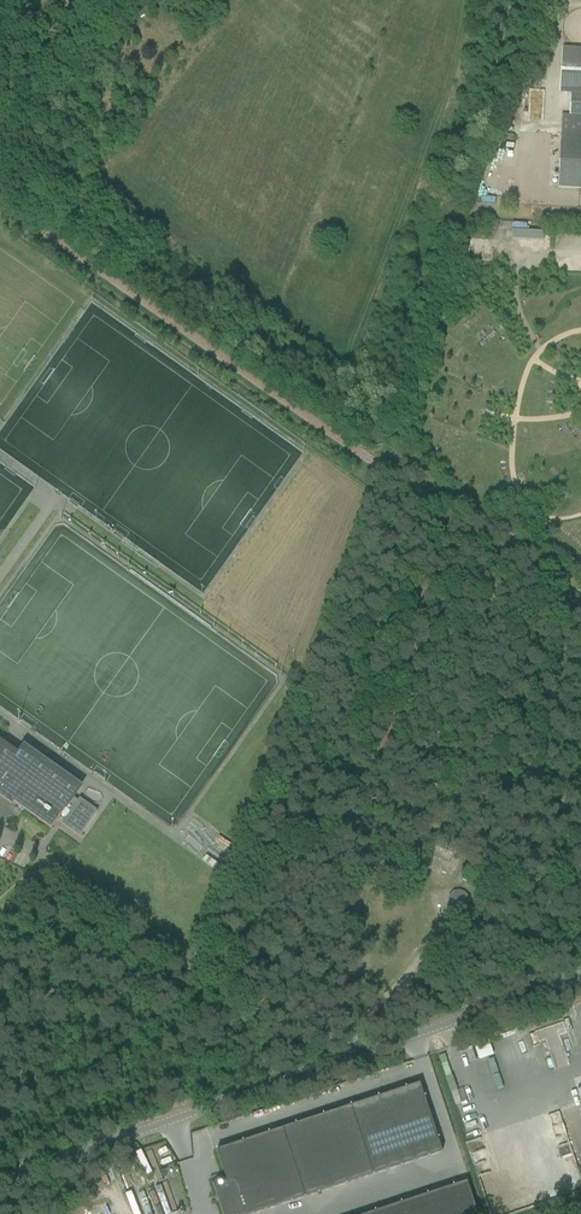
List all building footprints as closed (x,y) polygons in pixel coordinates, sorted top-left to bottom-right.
[(559,94),(570,94),(569,115),(580,116),(580,50),(562,49),(559,94)] [(557,188),(580,189),(580,116),(569,115),(561,115),(557,188)] [(512,231),(511,240),(543,242),(544,232),(512,231)] [(12,805),(14,802),(51,829),(59,818),(63,821),(61,824),(79,836),(97,811),(80,798),(78,801),(73,798),(82,785),(81,785),(26,746),(25,745),(16,757),(12,754),(14,750),(0,740),(0,797),(12,805)] [(457,913),(463,912),(467,908),(469,903),(468,898),(464,893),(459,891),(453,893),(449,896),(447,902),(448,907),(452,912),(457,913)] [(538,1042),(545,1039),(556,1069),(569,1064),(559,1036),(567,1033),(562,1021),(534,1031),(538,1042)] [(214,1186),(223,1213),(255,1213),(259,1213),(373,1175),(443,1152),(428,1106),(420,1083),(420,1084),(397,1091),(374,1099),(351,1106),(305,1121),(296,1124),(217,1150),(227,1181),(227,1182),(225,1183),(224,1181),(223,1180),(222,1180),(220,1180),(219,1180),(218,1181),(217,1182),(217,1184),(217,1185),(214,1186)] [(172,1148),(80,1178),(87,1200),(179,1170),(172,1148)] [(467,1182),(369,1213),(478,1213),(467,1182)] [(187,1194),(124,1213),(193,1213),(187,1194)]
